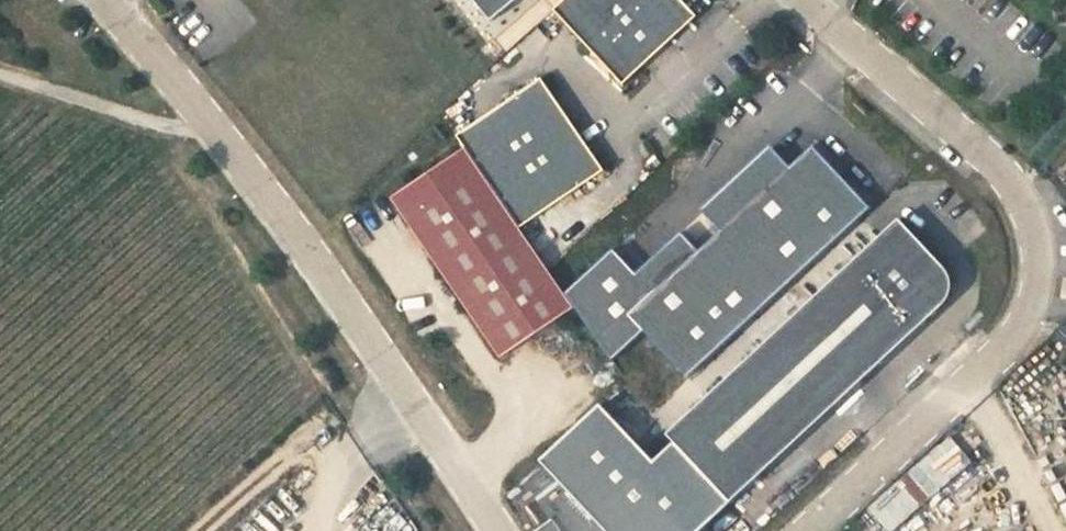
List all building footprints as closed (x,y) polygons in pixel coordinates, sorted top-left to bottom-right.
[(492,22),(519,0),(474,0),(492,22)] [(681,0),(566,0),(554,11),(623,86),(697,17),(681,0)] [(605,171),(542,79),(458,136),(466,148),(521,228),(605,171)] [(699,252),(631,315),(645,332),(688,378),(871,209),(814,146),(790,168),(721,232),(699,252)] [(466,148),(393,198),(502,359),(576,308),(566,294),(521,228),(466,148)] [(773,148),(703,212),(721,232),(790,168),(773,148)] [(675,443),(671,447),(718,515),(863,380),(943,306),(949,299),(952,288),(951,280),(949,273),(900,220),(668,435),(675,443)] [(637,273),(615,249),(566,294),(576,308),(613,362),(645,332),(631,315),(699,252),(681,232),(637,273)] [(601,405),(541,461),(606,530),(700,530),(718,515),(671,447),(655,462),(601,405)] [(860,530),(901,530),(904,528),(905,529),(980,457),(959,436),(860,530)]
